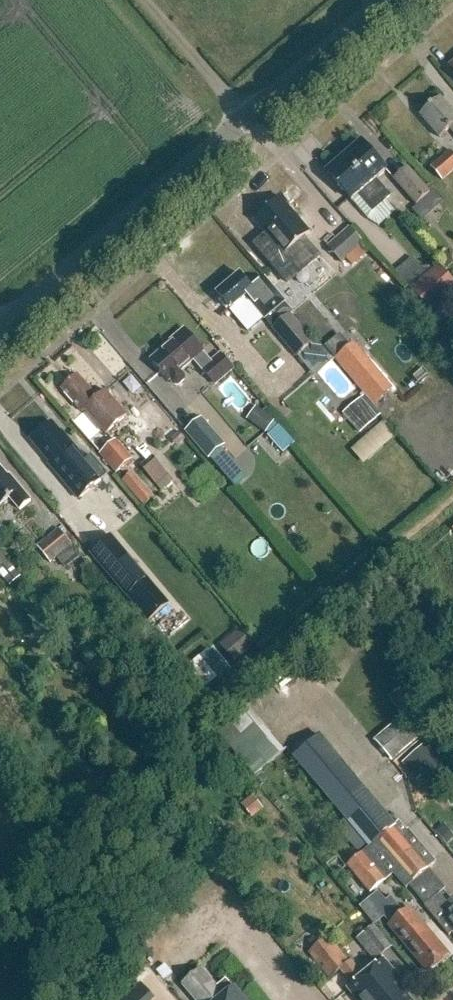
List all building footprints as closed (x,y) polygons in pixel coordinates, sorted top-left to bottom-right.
[(452,132),(452,110),(450,107),(449,108),(440,98),(420,115),(440,138),(451,129),(452,132)] [(362,142),(345,157),(378,196),(384,203),(391,197),(376,180),(387,171),(362,142)] [(443,180),(452,172),(452,152),(452,151),(434,166),(443,180)] [(345,157),(327,173),(352,201),(358,196),(373,213),(380,206),(374,199),(378,196),(345,157)] [(407,170),(395,180),(416,204),(427,194),(407,170)] [(280,199),(255,220),(284,254),(309,233),(280,199)] [(329,248),(342,263),(364,243),(351,228),(329,248)] [(434,315),(452,298),(452,278),(441,264),(435,270),(433,267),(423,267),(415,256),(397,272),(434,315)] [(241,275),(218,294),(231,310),(247,297),(265,319),(272,328),(292,311),(285,302),(265,279),(253,289),(241,275)] [(396,286),(383,298),(392,307),(405,296),(396,286)] [(292,311),(272,328),(296,357),(317,340),(292,311)] [(175,385),(178,385),(184,380),(185,377),(180,372),(195,360),(216,385),(236,368),(222,352),(212,361),(204,352),(185,329),(166,345),(169,348),(153,362),(170,381),(171,380),(175,385)] [(371,405),(393,389),(355,340),(334,356),(371,405)] [(85,410),(107,435),(128,416),(106,391),(99,398),(78,374),(61,389),(83,413),(85,410)] [(381,416),(365,397),(343,415),(359,435),(381,416)] [(256,407),(246,420),(265,434),(275,420),(256,407)] [(186,432),(210,459),(227,444),(204,417),(186,432)] [(382,420),(350,449),(363,463),(395,434),(382,420)] [(49,464),(64,482),(79,499),(92,488),(108,475),(92,456),(86,461),(62,432),(60,433),(52,423),(32,441),(50,463),(49,464)] [(294,443),(280,426),(268,436),(283,453),(294,443)] [(169,439),(178,447),(185,440),(177,432),(169,439)] [(117,439),(100,454),(116,473),(133,459),(117,439)] [(166,474),(152,456),(140,467),(154,484),(166,474)] [(10,476),(8,477),(0,467),(0,507),(10,498),(20,510),(31,501),(10,476)] [(121,481),(144,507),(153,499),(131,473),(121,481)] [(195,494),(203,503),(216,493),(209,483),(195,494)] [(38,544),(51,561),(58,555),(67,567),(83,555),(60,526),(38,544)] [(111,536),(91,553),(149,621),(169,604),(111,536)] [(11,584),(23,575),(0,547),(0,570),(11,584)] [(219,641),(232,662),(252,649),(240,628),(219,641)] [(211,646),(186,664),(203,687),(228,668),(211,646)] [(217,730),(255,776),(280,755),(242,709),(217,730)] [(404,717),(376,742),(393,762),(422,738),(404,717)] [(423,743),(401,762),(416,780),(421,776),(428,783),(445,769),(423,743)] [(439,893),(445,889),(429,869),(437,863),(409,829),(407,831),(399,821),(395,825),(331,749),(305,771),(369,848),(347,866),(371,893),(394,874),(406,889),(410,885),(427,905),(425,907),(449,936),(452,933),(452,910),(439,893)] [(436,832),(446,845),(452,840),(452,836),(445,825),(436,832)] [(404,943),(429,973),(449,956),(424,926),(421,929),(410,917),(409,918),(398,905),(393,909),(378,892),(360,908),(375,925),(375,926),(385,918),(395,930),(405,942),(404,943)] [(392,945),(375,926),(375,925),(363,935),(380,956),(392,945)] [(310,953),(330,980),(351,965),(323,927),(311,937),(318,946),(310,953)] [(402,991),(407,987),(384,960),(348,989),(357,999),(410,999),(402,991)] [(234,988),(232,990),(228,985),(221,992),(202,970),(183,986),(195,999),(244,999),(234,988)]
